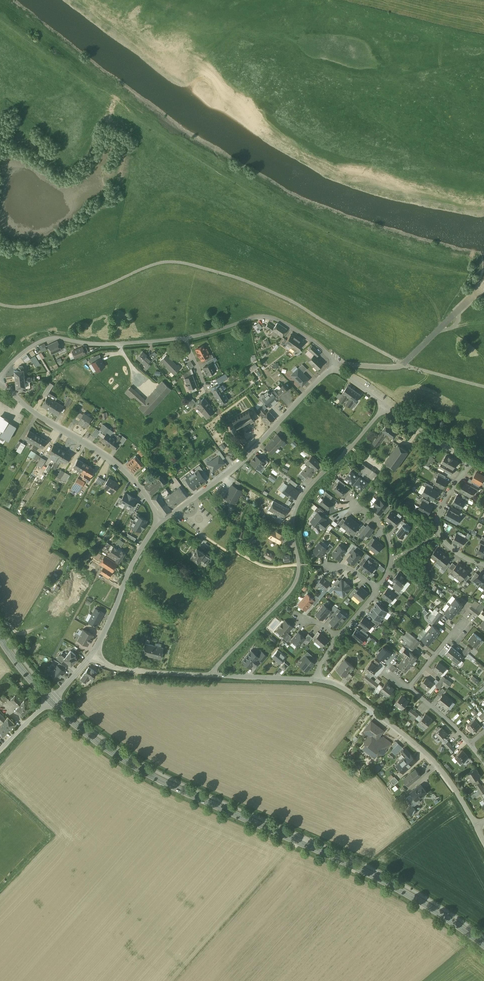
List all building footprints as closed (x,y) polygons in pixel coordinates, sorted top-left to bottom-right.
[(275,327),(268,323),(267,326),(265,328),(271,332),(272,330),(282,337),(287,329),(278,323),(275,327)] [(287,340),(285,342),(287,344),(291,347),(297,338),(291,334),(287,340)] [(303,343),(297,338),(291,347),(295,349),(297,351),(299,349),(303,343)] [(57,341),(48,345),(52,354),(62,349),(57,341)] [(203,346),(195,350),(201,361),(210,355),(207,349),(205,350),(203,346)] [(320,353),(312,346),(309,350),(314,354),(317,357),(320,353)] [(82,347),(73,352),(75,358),(85,354),(83,348),(82,347)] [(152,360),(143,351),(137,358),(146,366),(152,360)] [(100,354),(94,356),(88,359),(91,364),(92,363),(100,358),(100,359),(101,358),(100,354)] [(177,366),(166,354),(160,360),(167,367),(166,368),(170,372),(171,371),(174,374),(181,368),(178,365),(177,366)] [(317,357),(314,354),(308,361),(317,370),(323,363),(317,357)] [(40,364),(35,356),(31,359),(36,367),(40,364)] [(100,358),(92,363),(97,371),(104,366),(100,359),(100,358)] [(190,362),(185,365),(188,370),(191,368),(194,366),(190,362)] [(208,365),(203,368),(207,375),(216,370),(212,363),(208,365)] [(255,363),(248,368),(251,372),(258,367),(255,363)] [(302,364),(298,368),(303,373),(307,369),(302,364)] [(23,366),(19,366),(19,370),(14,371),(15,376),(24,375),(23,370),(23,366)] [(188,370),(183,374),(184,378),(192,375),(194,375),(191,368),(188,370)] [(303,373),(298,368),(291,375),(302,386),(309,379),(303,373)] [(192,375),(184,378),(187,384),(186,385),(187,385),(189,389),(197,386),(192,375)] [(24,381),(16,382),(16,388),(21,387),(21,391),(26,390),(25,387),(25,382),(24,382),(24,381)] [(162,381),(138,407),(147,415),(171,389),(162,381)] [(49,383),(42,394),(46,397),(53,386),(49,383)] [(220,385),(211,390),(220,405),(229,400),(220,385)] [(283,385),(276,391),(273,388),(271,390),(273,392),(278,398),(287,389),(283,385)] [(125,392),(132,399),(138,393),(131,386),(125,392)] [(354,390),(348,386),(343,393),(344,394),(343,395),(340,400),(344,403),(348,397),(349,398),(354,390)] [(361,395),(354,390),(349,398),(350,398),(346,404),(350,407),(354,401),(355,402),(361,395)] [(273,392),(269,396),(267,394),(262,399),(269,406),(271,404),(278,398),(273,392)] [(55,401),(48,396),(42,405),(49,410),(55,401)] [(69,396),(64,405),(67,407),(72,398),(69,396)] [(192,398),(186,402),(190,407),(196,402),(192,398)] [(204,398),(196,404),(206,418),(215,412),(209,404),(204,398)] [(55,401),(49,410),(58,415),(64,406),(55,401)] [(266,413),(264,410),(261,406),(258,403),(255,406),(257,409),(257,410),(260,414),(261,418),(268,425),(275,418),(269,411),(266,413)] [(242,416),(240,417),(239,416),(238,416),(239,418),(238,418),(237,417),(236,418),(236,419),(235,420),(234,419),(233,419),(234,421),(232,422),(231,421),(230,422),(231,423),(230,424),(228,424),(228,425),(229,426),(231,428),(230,429),(232,430),(232,428),(234,427),(234,429),(236,429),(236,427),(238,426),(239,427),(240,426),(239,425),(241,424),(242,426),(243,425),(242,423),(244,423),(244,424),(246,423),(245,422),(246,421),(247,422),(248,421),(248,420),(249,419),(252,423),(255,421),(252,418),(253,416),(254,416),(254,415),(252,414),(251,413),(252,412),(251,412),(247,412),(247,411),(246,412),(246,413),(245,414),(244,412),(243,413),(244,414),(243,415),(242,414),(241,415),(242,416)] [(84,413),(77,423),(78,423),(85,427),(85,428),(92,418),(91,418),(84,414),(84,413)] [(0,416),(0,441),(3,443),(6,439),(8,440),(16,427),(8,422),(9,421),(4,418),(0,416)] [(398,432),(387,424),(383,429),(394,438),(398,432)] [(113,431),(104,425),(100,430),(101,431),(105,434),(101,440),(107,445),(112,438),(113,437),(110,436),(113,431)] [(96,428),(91,434),(96,438),(101,431),(100,430),(99,431),(96,428)] [(383,429),(373,443),(377,446),(385,436),(392,441),(394,438),(383,429)] [(38,436),(29,431),(25,438),(28,440),(33,443),(38,436)] [(284,441),(277,434),(271,441),(278,447),(284,441)] [(113,438),(112,438),(107,444),(114,449),(119,442),(122,438),(121,438),(118,436),(118,435),(118,436),(115,440),(113,438)] [(46,441),(38,436),(33,443),(38,446),(39,446),(42,448),(46,441)] [(232,441),(239,451),(244,447),(237,437),(232,441)] [(271,441),(265,447),(272,453),(278,447),(271,441)] [(398,444),(385,463),(396,470),(408,452),(398,444)] [(62,450),(53,445),(49,452),(48,453),(51,455),(49,457),(55,461),(62,450)] [(144,448),(138,453),(141,457),(147,452),(144,448)] [(233,448),(228,452),(230,453),(227,455),(229,457),(232,455),(234,453),(236,451),(233,448)] [(70,455),(62,450),(55,461),(59,463),(61,459),(66,462),(70,455)] [(218,455),(206,464),(212,472),(225,463),(222,459),(225,458),(219,450),(217,452),(218,455)] [(309,467),(307,465),(303,470),(303,471),(308,475),(310,477),(317,469),(317,468),(320,464),(311,455),(305,462),(310,467),(309,467)] [(428,467),(435,458),(430,455),(424,463),(428,467)] [(47,459),(42,456),(36,465),(41,468),(47,459)] [(135,456),(126,464),(133,472),(142,465),(135,456)] [(262,461),(256,456),(254,458),(252,460),(253,460),(251,463),(259,469),(263,465),(265,463),(262,461)] [(449,457),(446,456),(440,467),(444,470),(447,466),(452,468),(453,466),(455,465),(457,462),(453,459),(449,457)] [(158,457),(150,463),(152,466),(160,459),(158,457)] [(86,464),(77,459),(73,466),(78,469),(77,471),(81,473),(86,464)] [(378,474),(363,463),(359,469),(373,480),(378,474)] [(86,464),(81,473),(84,475),(82,477),(88,481),(91,477),(90,476),(94,469),(86,464)] [(452,468),(447,466),(444,470),(452,474),(454,470),(452,468)] [(200,485),(206,480),(198,470),(192,474),(200,485)] [(303,470),(300,473),(306,478),(308,475),(303,471),(303,470)] [(351,471),(346,478),(353,484),(354,483),(358,478),(358,477),(351,471)] [(472,480),(475,482),(480,485),(482,482),(482,483),(483,482),(483,481),(483,479),(483,478),(483,477),(476,472),(472,480)] [(306,478),(300,473),(297,476),(304,481),(306,478)] [(160,474),(153,480),(153,479),(145,486),(152,494),(166,482),(160,474)] [(194,490),(200,485),(192,474),(185,479),(194,490)] [(444,479),(439,476),(438,476),(434,483),(443,488),(447,481),(444,479)] [(104,480),(98,477),(95,482),(101,486),(104,480)] [(360,477),(359,479),(358,478),(354,483),(355,483),(355,484),(362,490),(367,483),(360,477)] [(77,478),(71,488),(78,492),(84,482),(77,478)] [(118,484),(108,479),(103,487),(113,493),(118,484)] [(297,484),(290,479),(287,483),(289,484),(288,486),(287,485),(282,491),(292,499),(294,495),(296,496),(299,492),(294,488),(297,484)] [(344,487),(339,483),(334,489),(342,496),(347,489),(344,487)] [(470,486),(464,483),(460,491),(471,497),(473,493),(473,492),(475,489),(470,486)] [(241,491),(232,486),(225,498),(234,503),(235,502),(241,491)] [(432,489),(427,486),(426,487),(422,494),(433,500),(438,492),(432,489)] [(167,497),(161,490),(152,498),(165,515),(181,502),(188,497),(180,487),(170,494),(167,497)] [(167,490),(165,487),(161,490),(167,497),(170,494),(167,490)] [(125,507),(131,495),(125,492),(121,499),(119,497),(115,505),(117,506),(119,503),(125,507)] [(333,497),(327,492),(326,493),(325,492),(323,494),(324,495),(324,496),(325,496),(330,500),(333,497)] [(137,498),(131,495),(125,507),(130,510),(128,513),(131,514),(133,510),(136,511),(140,504),(138,502),(135,506),(133,505),(137,498)] [(330,500),(325,496),(320,503),(328,509),(333,503),(330,500)] [(462,498),(457,496),(452,504),(462,509),(466,502),(466,501),(462,498)] [(381,501),(377,499),(374,503),(377,506),(374,509),(380,514),(383,510),(387,506),(387,505),(381,501)] [(287,509),(273,501),(268,510),(283,517),(287,509)] [(428,504),(422,501),(422,502),(418,509),(428,514),(432,507),(428,504)] [(324,512),(317,507),(315,510),(318,512),(322,515),(324,512)] [(451,510),(449,509),(445,517),(457,523),(461,516),(459,514),(451,510)] [(318,512),(311,521),(319,527),(320,526),(323,528),(328,522),(325,520),(326,518),(322,515),(318,512)] [(400,519),(391,512),(385,519),(394,526),(400,519)] [(28,513),(25,518),(31,521),(34,517),(28,513)] [(136,514),(133,520),(144,526),(147,520),(136,514)] [(345,520),(342,525),(347,529),(354,520),(348,516),(345,520)] [(144,526),(133,520),(130,526),(141,532),(144,526)] [(354,520),(347,529),(352,533),(352,534),(356,529),(359,525),(354,520)] [(361,534),(360,535),(364,538),(366,534),(369,537),(372,533),(371,532),(373,529),(368,525),(366,527),(363,531),(361,534)] [(404,526),(403,525),(400,528),(396,533),(403,539),(409,531),(404,526)] [(284,535),(269,527),(265,535),(280,543),(284,535)] [(245,531),(240,529),(237,536),(242,538),(245,531)] [(465,538),(457,534),(453,542),(461,546),(465,538)] [(383,546),(375,540),(369,547),(377,553),(383,546)] [(319,543),(313,551),(321,557),(326,551),(327,549),(326,548),(319,543)] [(108,548),(105,553),(108,555),(113,547),(111,545),(108,548)] [(339,545),(332,554),(340,559),(346,551),(339,545)] [(196,546),(189,557),(197,562),(199,559),(203,562),(206,558),(202,555),(204,552),(196,546)] [(118,550),(113,547),(108,555),(115,560),(119,562),(125,553),(121,550),(122,550),(119,548),(118,550)] [(443,553),(437,548),(434,551),(431,556),(437,561),(443,553)] [(96,549),(92,555),(99,559),(102,555),(97,552),(98,550),(96,549)] [(265,550),(262,555),(271,559),(273,554),(265,550)] [(354,551),(351,554),(348,559),(354,564),(361,556),(354,551)] [(450,559),(443,553),(437,561),(443,566),(444,567),(448,562),(450,559)] [(118,564),(105,555),(99,564),(103,567),(112,573),(118,564)] [(365,557),(359,564),(362,566),(366,560),(367,559),(365,557)] [(372,562),(369,560),(368,562),(366,560),(362,566),(361,567),(370,574),(372,571),(374,573),(377,569),(371,564),(372,562)] [(448,562),(444,567),(443,566),(441,568),(445,571),(450,564),(448,562)] [(453,570),(451,573),(456,577),(464,567),(459,563),(456,566),(453,570)] [(112,573),(103,567),(100,572),(108,578),(112,573)] [(464,567),(456,577),(461,581),(463,578),(466,574),(469,571),(464,567)] [(474,580),(475,580),(480,585),(483,580),(483,572),(482,571),(479,575),(474,580)] [(408,579),(399,572),(393,580),(396,582),(394,585),(399,589),(401,590),(404,586),(402,584),(404,583),(408,579)] [(476,572),(471,579),(474,582),(475,580),(474,580),(479,575),(476,572)] [(323,577),(320,580),(318,580),(319,587),(321,587),(324,590),(328,585),(330,582),(323,577)] [(338,579),(332,586),(335,588),(341,581),(338,579)] [(335,588),(334,588),(337,591),(337,592),(339,594),(341,594),(344,597),(351,588),(349,585),(345,581),(345,582),(342,579),(341,581),(335,588)] [(399,589),(394,585),(392,587),(396,590),(399,593),(401,590),(399,589)] [(358,591),(354,595),(361,601),(368,593),(361,587),(358,591)] [(355,588),(349,595),(352,598),(354,595),(358,591),(355,588)] [(388,588),(382,596),(390,602),(394,597),(396,594),(394,593),(388,588)] [(307,594),(299,604),(306,610),(312,603),(314,600),(313,599),(307,594)] [(321,599),(316,595),(313,599),(314,600),(312,603),(315,606),(321,599)] [(455,598),(450,605),(458,611),(463,604),(455,598)] [(476,609),(481,603),(476,600),(472,606),(476,609)] [(382,607),(377,603),(373,608),(385,617),(387,615),(386,614),(388,612),(382,607)] [(324,605),(317,614),(323,620),(327,615),(331,610),(324,605)] [(334,605),(333,607),(332,607),(332,609),(331,610),(327,615),(330,617),(332,615),(338,608),(334,605)] [(391,610),(384,605),(382,607),(388,612),(389,613),(391,610)] [(458,611),(450,605),(444,612),(452,618),(458,611)] [(95,608),(92,615),(89,621),(88,621),(88,622),(93,625),(95,625),(97,626),(104,613),(95,608)] [(338,608),(332,615),(334,617),(335,617),(340,612),(341,611),(338,608)] [(385,617),(373,608),(369,613),(374,617),(380,622),(380,621),(382,619),(383,620),(385,617)] [(340,612),(335,617),(334,617),(333,619),(330,622),(334,625),(337,627),(341,622),(343,623),(347,618),(343,614),(340,612)] [(371,622),(364,617),(359,623),(368,630),(372,625),(373,624),(371,622)] [(380,622),(374,617),(373,620),(378,624),(380,625),(382,623),(380,621),(380,622)] [(284,622),(282,624),(282,623),(279,626),(280,627),(277,630),(284,636),(287,633),(292,627),(289,624),(288,625),(284,622)] [(435,626),(433,625),(427,632),(435,638),(440,631),(435,626)] [(94,635),(83,629),(80,635),(75,632),(73,637),(77,639),(77,640),(88,645),(94,635)] [(360,631),(357,629),(352,635),(362,643),(367,637),(366,637),(360,631)] [(305,638),(298,632),(291,640),(298,646),(303,640),(305,638)] [(435,638),(427,632),(421,639),(429,645),(435,638)] [(287,633),(284,636),(281,639),(285,643),(291,636),(287,633)] [(309,633),(305,638),(303,640),(307,644),(313,638),(313,637),(309,633)] [(328,640),(320,633),(315,640),(322,646),(328,640)] [(482,639),(474,633),(468,640),(476,646),(482,639)] [(409,640),(404,636),(399,641),(406,646),(405,647),(410,651),(411,653),(413,650),(409,647),(412,643),(409,640)] [(141,641),(138,640),(137,645),(143,646),(145,638),(142,637),(141,641)] [(164,648),(145,643),(142,654),(161,659),(164,648)] [(383,647),(377,655),(385,661),(391,653),(383,647)] [(405,647),(404,647),(400,652),(406,656),(410,651),(405,647)] [(461,654),(451,647),(445,654),(459,665),(462,661),(461,660),(464,657),(461,654)] [(286,657),(278,650),(272,657),(279,663),(280,663),(281,663),(283,661),(284,659),(286,657)] [(67,656),(64,659),(71,665),(77,658),(74,656),(76,655),(71,651),(67,656)] [(314,657),(307,651),(304,655),(305,656),(305,655),(311,661),(314,657)] [(411,653),(410,651),(406,656),(404,658),(412,664),(417,657),(411,653)] [(62,652),(57,659),(61,662),(64,659),(67,656),(62,652)] [(253,652),(249,653),(242,661),(250,668),(254,664),(254,665),(257,661),(259,658),(257,657),(257,655),(253,652)] [(262,652),(257,657),(259,658),(262,662),(267,656),(262,652)] [(311,661),(305,655),(305,656),(302,660),(301,660),(302,661),(303,661),(300,664),(299,665),(300,665),(307,671),(314,663),(314,662),(314,663),(311,661)] [(399,664),(398,665),(399,666),(406,671),(412,664),(404,658),(399,664)] [(353,666),(345,660),(337,669),(346,676),(349,672),(348,672),(353,666),(353,667),(353,666)] [(395,661),(389,669),(394,672),(399,666),(398,665),(399,664),(395,661)] [(59,662),(50,674),(57,680),(65,671),(64,670),(67,667),(59,662)] [(369,672),(364,679),(367,682),(371,677),(371,678),(379,667),(372,662),(365,670),(369,672)] [(449,670),(439,662),(433,670),(440,675),(441,674),(444,676),(449,670)] [(89,667),(84,673),(84,674),(81,679),(86,683),(90,677),(92,679),(96,672),(89,667)] [(349,672),(346,676),(345,677),(349,681),(353,676),(349,672)] [(472,675),(470,679),(478,684),(480,680),(472,675)] [(427,678),(421,685),(428,690),(434,683),(427,678)] [(394,689),(386,683),(381,689),(389,695),(394,689)] [(452,701),(444,694),(438,701),(447,708),(447,707),(450,710),(455,703),(452,701)] [(402,695),(396,703),(403,709),(409,701),(402,695)] [(22,703),(15,696),(11,700),(17,707),(22,703)] [(17,707),(16,709),(22,715),(30,707),(23,701),(22,703),(17,707)] [(0,714),(0,722),(1,724),(0,725),(0,734),(2,736),(14,724),(7,717),(6,719),(0,714)] [(426,714),(419,722),(427,727),(433,719),(426,714)] [(475,719),(468,726),(473,733),(481,726),(475,719)] [(384,731),(371,721),(364,730),(369,735),(365,741),(367,743),(363,749),(375,758),(379,752),(382,754),(391,743),(383,736),(381,738),(379,737),(384,731)] [(442,727),(436,733),(433,735),(433,737),(434,738),(436,738),(439,736),(442,740),(448,734),(442,727)] [(399,743),(394,748),(395,749),(398,752),(402,747),(399,743)] [(406,756),(405,757),(402,754),(399,757),(402,760),(396,765),(403,773),(417,761),(410,753),(405,748),(401,751),(406,756)] [(462,750),(455,757),(461,763),(469,757),(462,750)] [(380,766),(375,771),(381,777),(386,772),(380,766)] [(476,768),(468,774),(473,781),(481,776),(476,768)] [(416,769),(404,779),(409,785),(421,775),(416,769)] [(395,776),(390,780),(394,785),(399,781),(395,776)] [(421,785),(411,793),(412,794),(417,800),(427,793),(421,785)] [(412,794),(406,798),(411,804),(417,800),(412,794)] [(412,806),(407,810),(411,816),(417,812),(412,806)]
